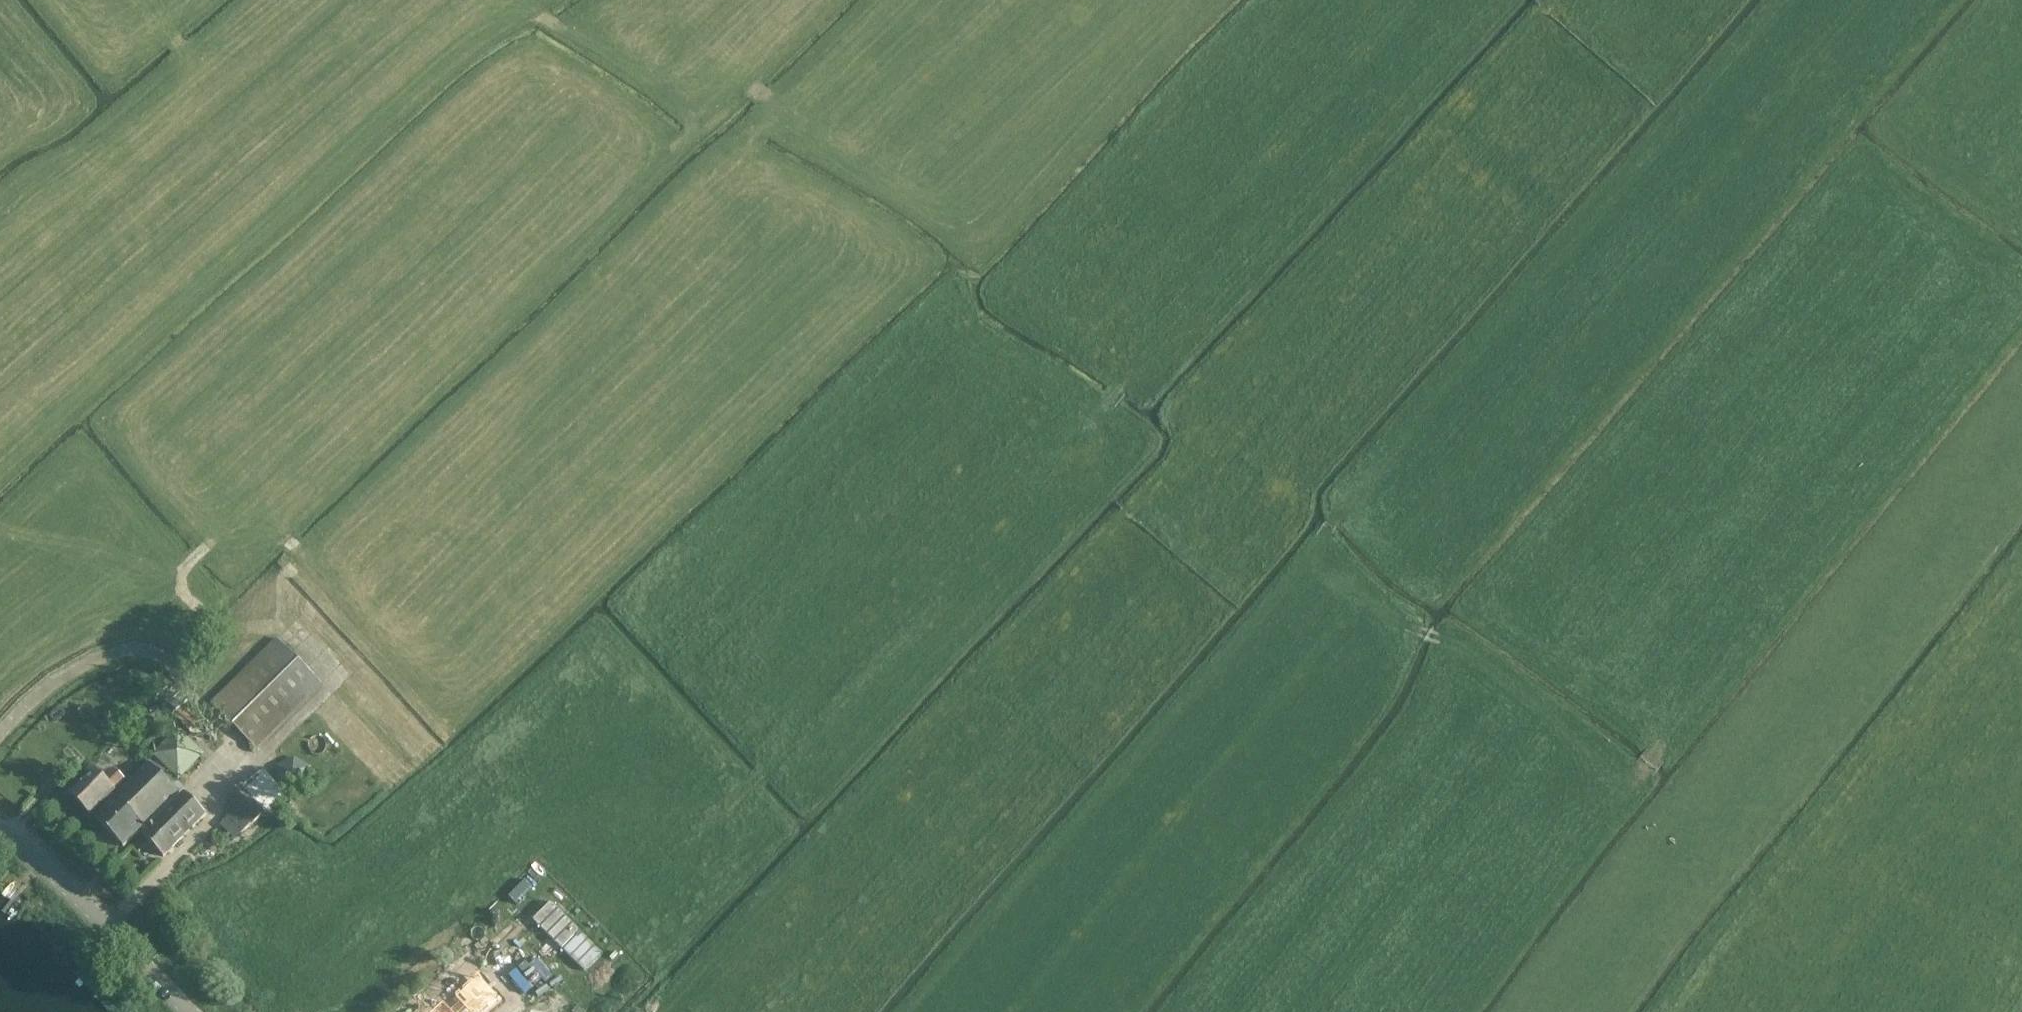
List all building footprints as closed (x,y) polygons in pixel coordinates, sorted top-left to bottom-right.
[(319,684),(276,641),(213,703),(256,747),(319,684)] [(170,715),(185,700),(172,687),(167,692),(165,690),(155,700),(170,715)] [(162,855),(204,815),(184,794),(152,826),(147,820),(176,792),(148,764),(95,816),(122,844),(138,830),(162,855)] [(113,772),(103,782),(94,773),(72,795),(90,812),(112,791),(122,780),(113,772)] [(241,835),(266,813),(243,786),(228,799),(236,809),(226,817),(241,835)] [(552,903),(535,920),(585,972),(602,955),(552,903)]
